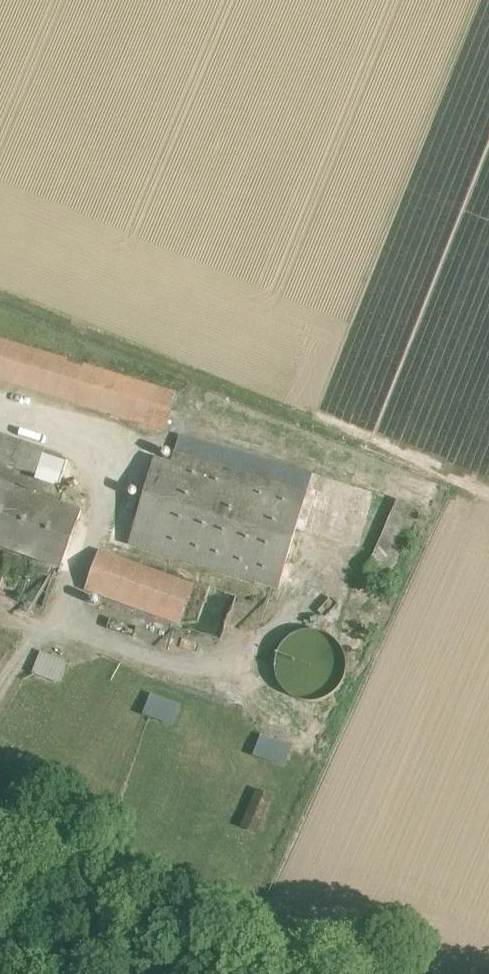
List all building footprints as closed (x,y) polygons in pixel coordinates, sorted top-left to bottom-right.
[(0,437),(0,464),(37,477),(45,453),(0,437)] [(310,476),(181,438),(172,466),(157,462),(132,546),(277,589),(310,476)] [(68,461),(45,453),(37,477),(60,485),(68,461)] [(60,568),(80,513),(0,484),(0,546),(60,568)] [(370,571),(393,578),(417,506),(394,498),(370,571)] [(194,590),(99,554),(87,590),(181,625),(194,590)] [(344,681),(347,668),(344,654),(336,643),(325,635),(311,633),(298,635),(286,643),(279,655),(276,668),(279,682),(287,693),(298,701),(312,703),(325,701),(337,693),(344,681)] [(66,665),(42,656),(35,674),(59,683),(66,665)] [(180,706),(151,697),(145,717),(173,726),(180,706)] [(289,748),(263,738),(256,758),(282,767),(289,748)] [(258,831),(274,795),(258,788),(243,824),(258,831)]
